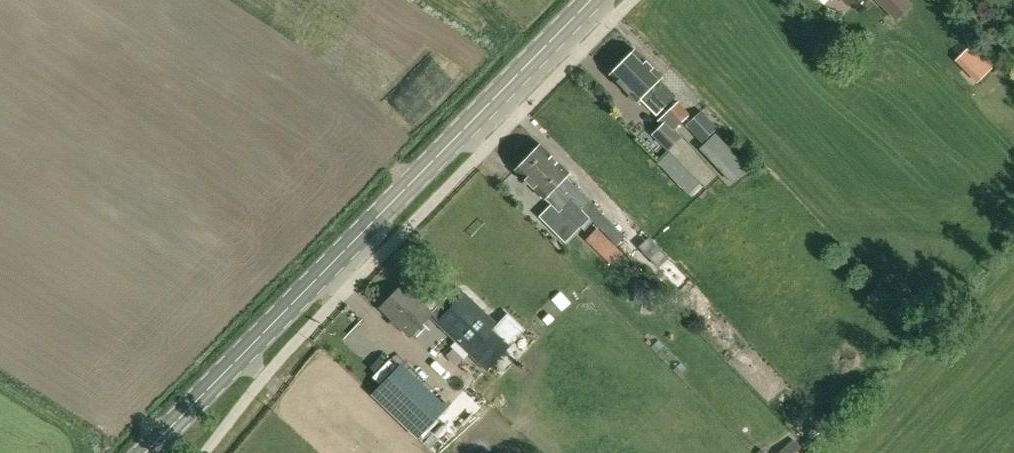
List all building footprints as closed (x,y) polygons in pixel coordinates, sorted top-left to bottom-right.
[(897,17),(911,2),(908,0),(879,0),(897,17)] [(970,45),(961,55),(970,64),(965,70),(977,82),(992,67),(970,45)] [(634,49),(621,62),(666,105),(676,96),(659,79),(662,76),(634,49)] [(666,105),(621,62),(609,75),(637,102),(639,99),(656,116),(666,105)] [(670,109),(682,121),(689,115),(677,102),(670,109)] [(676,128),(682,121),(670,109),(658,120),(661,123),(650,134),(668,152),(683,135),(676,128)] [(686,125),(702,142),(715,129),(700,112),(686,125)] [(748,169),(715,134),(700,148),(733,183),(748,169)] [(540,144),(528,157),(586,219),(589,216),(618,244),(625,236),(565,177),(569,173),(540,144)] [(699,182),(669,151),(657,163),(687,194),(699,182)] [(562,209),(579,226),(586,219),(528,157),(515,170),(544,199),(544,198),(559,212),(562,209)] [(600,243),(607,235),(598,227),(591,234),(600,243)] [(649,305),(652,286),(640,284),(638,296),(642,297),(641,304),(649,305)] [(432,314),(403,286),(382,308),(411,336),(432,314)] [(451,309),(438,323),(458,342),(456,344),(469,356),(470,354),(484,340),(498,326),(497,325),(486,314),(484,315),(464,295),(451,309)] [(379,345),(359,359),(365,367),(385,353),(379,345)] [(401,366),(373,395),(417,437),(445,407),(401,366)]
